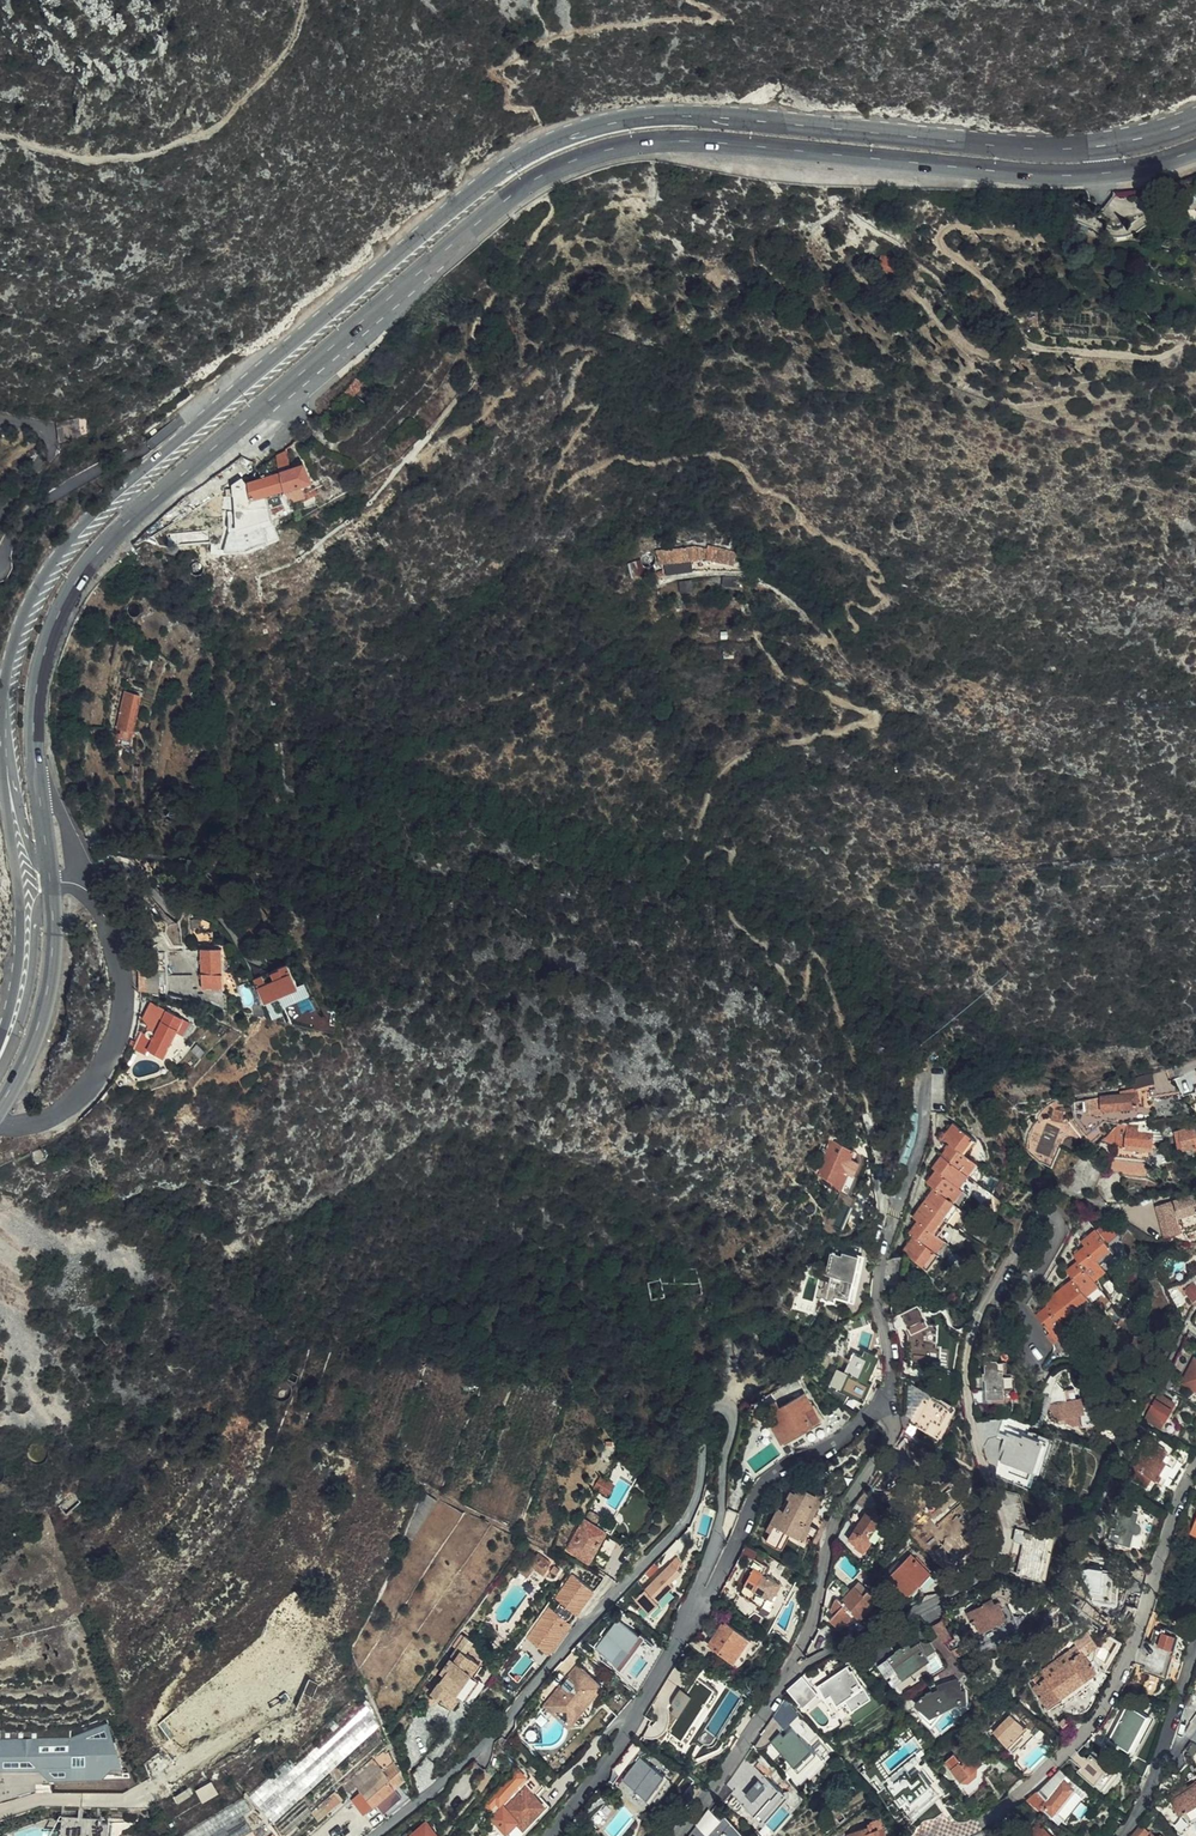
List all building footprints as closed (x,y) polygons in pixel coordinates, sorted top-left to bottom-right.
[(362,382),(356,378),(346,392),(353,396),(362,382)] [(78,419),(57,422),(59,437),(80,434),(78,419)] [(277,454),(279,461),(281,471),(285,488),(290,501),(300,498),(303,504),(317,496),(314,488),(304,494),(301,484),(311,481),(304,460),(295,463),(296,467),(290,468),(289,464),(287,455),(285,450),(277,454)] [(265,476),(252,480),(248,481),(239,484),(237,496),(237,498),(245,497),(246,501),(235,503),(236,527),(226,529),(224,543),(223,546),(234,546),(245,545),(256,541),(263,538),(265,536),(265,532),(263,524),(273,522),(290,519),(289,512),(287,512),(283,489),(285,488),(281,471),(265,476)] [(311,553),(305,542),(292,550),(299,561),(311,553)] [(699,544),(658,552),(660,565),(665,565),(667,576),(693,569),(692,560),(699,558),(699,555),(709,554),(734,556),(736,548),(739,548),(739,544),(707,542),(706,545),(699,544)] [(641,557),(636,558),(628,559),(631,575),(634,574),(654,571),(654,567),(648,568),(644,566),(641,562),(641,557)] [(119,726),(132,730),(141,694),(126,689),(118,718),(122,718),(119,726)] [(169,946),(183,944),(180,922),(167,924),(169,946)] [(201,946),(212,945),(211,922),(199,922),(201,946)] [(229,992),(228,953),(206,953),(207,992),(229,992)] [(291,995),(301,992),(293,967),(283,970),(287,981),(269,986),(266,976),(256,979),(264,1003),(274,1000),(275,1003),(292,998),(291,995)] [(264,1003),(265,1005),(277,1011),(295,1005),(302,995),(301,992),(291,995),(292,998),(275,1003),(274,1000),(264,1003)] [(166,1057),(188,1015),(163,1002),(156,1016),(165,1021),(152,1043),(149,1049),(165,1057),(166,1057)] [(198,1025),(203,1016),(191,1010),(188,1015),(166,1057),(173,1061),(198,1025)] [(204,1017),(203,1016),(198,1025),(173,1061),(177,1063),(183,1060),(189,1055),(197,1047),(200,1042),(201,1039),(194,1035),(204,1017)] [(149,1049),(152,1043),(135,1035),(137,1049),(146,1054),(149,1049)] [(1124,1098),(1103,1099),(1103,1113),(1105,1113),(1140,1111),(1140,1094),(1124,1096),(1124,1098)] [(1103,1099),(1088,1101),(1088,1112),(1097,1112),(1097,1115),(1088,1115),(1088,1112),(1076,1120),(1075,1119),(1069,1123),(1068,1124),(1070,1126),(1083,1142),(1092,1145),(1107,1133),(1102,1126),(1105,1124),(1105,1113),(1103,1113),(1103,1099)] [(1065,1114),(1054,1112),(1051,1124),(1063,1126),(1064,1121),(1065,1114)] [(1120,1127),(1103,1143),(1118,1146),(1119,1157),(1115,1157),(1115,1172),(1126,1172),(1126,1177),(1150,1177),(1150,1157),(1148,1157),(1148,1148),(1153,1148),(1154,1124),(1120,1127)] [(980,1159),(992,1147),(973,1126),(960,1139),(966,1146),(980,1159)] [(1195,1130),(1194,1130),(1194,1129),(1188,1130),(1187,1128),(1185,1129),(1185,1127),(1180,1129),(1181,1132),(1176,1134),(1181,1152),(1185,1151),(1186,1153),(1195,1149),(1195,1131),(1195,1130)] [(851,1161),(854,1153),(834,1145),(827,1165),(823,1164),(817,1179),(827,1183),(825,1187),(841,1193),(848,1176),(854,1178),(860,1164),(851,1161)] [(987,1167),(980,1159),(966,1146),(956,1156),(976,1177),(987,1167)] [(995,1151),(992,1147),(980,1159),(987,1167),(990,1170),(991,1168),(992,1166),(994,1160),(995,1155),(995,1151)] [(976,1177),(956,1156),(945,1167),(949,1171),(965,1188),(976,1177)] [(988,1172),(990,1170),(987,1167),(976,1177),(979,1181),(988,1172)] [(969,1192),(969,1191),(965,1188),(949,1171),(938,1182),(944,1188),(958,1203),(969,1192)] [(969,1191),(979,1181),(976,1177),(965,1188),(969,1191)] [(958,1203),(944,1188),(930,1201),(951,1223),(964,1210),(961,1206),(958,1203)] [(972,1195),(969,1192),(958,1203),(961,1206),(972,1195)] [(1177,1201),(1182,1218),(1184,1217),(1189,1233),(1195,1231),(1195,1195),(1177,1201)] [(951,1223),(930,1201),(917,1215),(921,1219),(938,1236),(951,1223)] [(1182,1233),(1174,1202),(1158,1207),(1167,1238),(1182,1233)] [(968,1213),(964,1210),(951,1223),(954,1226),(968,1213)] [(938,1236),(921,1219),(910,1229),(914,1233),(930,1250),(941,1239),(938,1236)] [(954,1226),(951,1223),(938,1236),(941,1239),(954,1226)] [(1027,1315),(1046,1337),(1058,1327),(1055,1324),(1052,1320),(1066,1308),(1080,1296),(1078,1294),(1075,1290),(1087,1280),(1084,1277),(1081,1273),(1092,1263),(1090,1260),(1104,1248),(1084,1225),(1069,1236),(1073,1242),(1062,1252),(1067,1257),(1055,1268),(1062,1276),(1034,1301),(1038,1305),(1027,1315)] [(930,1250),(914,1233),(901,1246),(919,1265),(932,1252),(930,1250)] [(945,1243),(941,1239),(930,1250),(932,1252),(934,1254),(945,1243)] [(1108,1253),(1108,1252),(1104,1248),(1090,1260),(1092,1263),(1095,1267),(1100,1272),(1108,1253)] [(935,1256),(934,1254),(932,1252),(919,1265),(922,1268),(935,1256)] [(851,1301),(860,1256),(844,1253),(843,1256),(830,1254),(828,1266),(820,1265),(814,1297),(835,1302),(837,1298),(851,1301)] [(1084,1277),(1095,1267),(1092,1263),(1081,1273),(1084,1277)] [(1093,1287),(1100,1272),(1095,1267),(1084,1277),(1087,1280),(1090,1283),(1093,1287)] [(1190,1278),(1177,1285),(1179,1288),(1183,1292),(1184,1291),(1195,1301),(1195,1300),(1195,1272),(1190,1278)] [(1078,1294),(1090,1283),(1087,1280),(1075,1290),(1078,1294)] [(1093,1288),(1093,1287),(1090,1283),(1078,1294),(1080,1296),(1082,1298),(1093,1288)] [(1069,1312),(1083,1299),(1082,1298),(1080,1296),(1066,1308),(1069,1312)] [(1069,1312),(1073,1316),(1087,1304),(1083,1299),(1069,1312)] [(911,1362),(935,1363),(936,1341),(933,1341),(934,1322),(928,1322),(921,1311),(919,1313),(912,1304),(900,1312),(911,1329),(911,1362)] [(1055,1324),(1069,1312),(1066,1308),(1052,1320),(1055,1324)] [(1058,1327),(1059,1329),(1073,1316),(1069,1312),(1055,1324),(1058,1327)] [(1046,1337),(1049,1341),(1061,1330),(1059,1329),(1058,1327),(1046,1337)] [(868,1402),(876,1385),(866,1381),(876,1359),(867,1355),(865,1359),(856,1355),(839,1389),(868,1402)] [(1195,1391),(1195,1360),(1193,1358),(1180,1382),(1195,1391)] [(987,1366),(981,1367),(984,1413),(993,1413),(993,1409),(1002,1408),(1001,1393),(1009,1393),(1007,1378),(1000,1378),(1000,1369),(987,1369),(987,1366)] [(1160,1387),(1167,1391),(1172,1381),(1165,1377),(1160,1387)] [(818,1418),(794,1381),(775,1392),(774,1390),(755,1402),(780,1442),(798,1432),(818,1418)] [(833,1387),(828,1394),(833,1398),(838,1390),(833,1387)] [(1173,1425),(1164,1420),(1172,1405),(1158,1397),(1160,1393),(1157,1391),(1153,1395),(1157,1398),(1154,1402),(1147,1399),(1142,1409),(1148,1413),(1144,1421),(1159,1429),(1162,1423),(1168,1426),(1163,1436),(1166,1438),(1169,1437),(1172,1434),(1174,1431),(1174,1427),(1173,1425)] [(926,1403),(920,1401),(910,1422),(939,1436),(945,1424),(942,1423),(951,1402),(931,1393),(928,1400),(926,1403)] [(1062,1397),(1055,1398),(1050,1411),(1052,1424),(1057,1425),(1065,1424),(1066,1429),(1077,1432),(1081,1432),(1081,1434),(1083,1435),(1097,1432),(1095,1417),(1090,1414),(1077,1415),(1076,1408),(1069,1409),(1067,1399),(1063,1400),(1062,1397)] [(975,1429),(979,1445),(988,1442),(984,1427),(975,1429)] [(1035,1449),(1005,1438),(999,1451),(1002,1453),(997,1465),(1024,1475),(1035,1449)] [(1160,1488),(1165,1491),(1176,1473),(1171,1470),(1163,1465),(1160,1464),(1166,1454),(1151,1445),(1145,1455),(1147,1457),(1141,1466),(1131,1483),(1143,1491),(1149,1481),(1152,1483),(1160,1488)] [(1163,1465),(1171,1470),(1176,1462),(1168,1458),(1163,1465)] [(1125,1479),(1131,1483),(1141,1466),(1136,1462),(1125,1479)] [(613,1485),(598,1478),(592,1489),(607,1496),(613,1485)] [(1112,1486),(1104,1483),(1101,1490),(1109,1494),(1112,1486)] [(813,1492),(800,1485),(796,1492),(791,1490),(788,1497),(791,1499),(784,1511),(806,1523),(806,1521),(804,1519),(810,1509),(805,1506),(813,1492)] [(876,1499),(864,1487),(855,1501),(863,1509),(871,1506),(876,1499)] [(818,1507),(825,1493),(816,1489),(815,1492),(817,1493),(811,1504),(818,1507)] [(820,1530),(824,1522),(814,1517),(818,1509),(819,1509),(827,1494),(825,1493),(818,1507),(811,1504),(817,1493),(815,1492),(813,1492),(805,1506),(810,1509),(804,1519),(806,1521),(806,1523),(812,1526),(820,1530)] [(778,1508),(772,1520),(798,1535),(806,1523),(784,1511),(778,1508)] [(867,1541),(874,1545),(883,1532),(876,1528),(882,1518),(867,1509),(848,1540),(850,1541),(863,1548),(867,1541)] [(1137,1514),(1116,1509),(1113,1519),(1118,1520),(1114,1532),(1110,1531),(1107,1543),(1128,1548),(1131,1535),(1135,1536),(1138,1533),(1139,1529),(1138,1525),(1134,1524),(1137,1514)] [(584,1519),(567,1550),(591,1563),(607,1532),(595,1525),(599,1518),(590,1513),(586,1520),(584,1519)] [(798,1535),(772,1520),(767,1531),(770,1532),(765,1542),(777,1548),(785,1532),(790,1534),(798,1538),(800,1536),(798,1535)] [(803,1541),(807,1533),(812,1526),(806,1523),(800,1536),(798,1538),(803,1541)] [(807,1533),(816,1538),(820,1530),(812,1526),(807,1533)] [(1008,1543),(1010,1544),(1012,1544),(1006,1575),(1035,1581),(1043,1538),(1016,1534),(1017,1528),(1012,1530),(1012,1532),(1008,1543)] [(785,1532),(777,1548),(782,1551),(790,1534),(785,1532)] [(865,1561),(874,1545),(867,1541),(863,1548),(850,1541),(845,1549),(865,1561)] [(931,1574),(910,1554),(889,1575),(906,1593),(911,1592),(919,1584),(921,1585),(931,1574)] [(753,1556),(747,1566),(753,1570),(740,1594),(753,1602),(762,1607),(768,1598),(772,1600),(781,1584),(766,1574),(771,1567),(753,1556)] [(682,1571),(672,1561),(637,1599),(652,1614),(662,1605),(659,1601),(675,1585),(672,1582),(682,1571)] [(558,1574),(561,1567),(556,1564),(552,1570),(558,1574)] [(583,1572),(575,1567),(552,1596),(564,1605),(580,1584),(589,1590),(598,1579),(585,1570),(583,1572)] [(1110,1582),(1110,1570),(1097,1569),(1097,1577),(1089,1577),(1087,1593),(1095,1594),(1094,1606),(1107,1607),(1108,1595),(1111,1595),(1112,1582),(1110,1582)] [(860,1618),(877,1599),(857,1581),(840,1600),(837,1598),(833,1599),(828,1609),(833,1614),(828,1620),(838,1629),(841,1625),(843,1627),(860,1618)] [(762,1607),(753,1602),(751,1605),(766,1614),(768,1613),(771,1612),(776,1603),(772,1600),(768,1598),(762,1607)] [(994,1604),(990,1598),(983,1601),(985,1604),(967,1614),(971,1622),(973,1620),(980,1632),(976,1634),(982,1646),(1020,1625),(1015,1614),(1006,1618),(997,1603),(994,1604)] [(549,1655),(575,1623),(553,1605),(527,1637),(549,1655)] [(1120,1621),(1128,1624),(1130,1619),(1125,1614),(1120,1621)] [(733,1660),(748,1637),(720,1618),(705,1640),(733,1660)] [(1151,1635),(1156,1621),(1151,1619),(1146,1633),(1151,1635)] [(933,1625),(942,1642),(952,1637),(942,1620),(933,1625)] [(645,1683),(652,1672),(639,1662),(632,1657),(646,1638),(623,1621),(602,1652),(645,1683)] [(1116,1641),(1122,1644),(1124,1638),(1128,1624),(1120,1621),(1114,1640),(1116,1641)] [(1146,1657),(1143,1667),(1142,1669),(1164,1676),(1173,1649),(1176,1650),(1181,1633),(1162,1627),(1161,1632),(1158,1631),(1153,1644),(1149,1657),(1146,1657)] [(1084,1634),(1073,1643),(1077,1649),(1068,1656),(1069,1659),(1066,1661),(1063,1658),(1058,1662),(1060,1665),(1056,1668),(1052,1662),(1039,1672),(1041,1675),(1027,1685),(1044,1707),(1053,1701),(1058,1707),(1089,1685),(1088,1684),(1094,1679),(1093,1677),(1091,1673),(1097,1669),(1091,1660),(1087,1662),(1082,1655),(1093,1646),(1084,1634)] [(1114,1640),(1103,1634),(1101,1637),(1114,1644),(1116,1641),(1114,1640)] [(753,1640),(748,1637),(733,1660),(738,1663),(753,1640)] [(632,1657),(639,1662),(653,1643),(646,1638),(632,1657)] [(467,1693),(475,1682),(477,1680),(474,1678),(484,1664),(486,1665),(488,1663),(495,1652),(477,1639),(470,1650),(466,1648),(456,1663),(460,1665),(450,1681),(467,1693)] [(707,1644),(701,1640),(695,1649),(702,1653),(707,1644)] [(891,1684),(927,1659),(929,1658),(926,1655),(918,1644),(917,1642),(912,1646),(909,1643),(895,1652),(886,1640),(868,1652),(891,1684)] [(926,1655),(935,1649),(929,1642),(924,1644),(922,1643),(921,1642),(918,1644),(926,1655)] [(950,1651),(956,1658),(972,1650),(969,1642),(950,1651)] [(1138,1652),(1133,1664),(1143,1667),(1146,1657),(1147,1655),(1138,1652)] [(1065,1653),(1052,1662),(1056,1668),(1060,1665),(1058,1662),(1063,1658),(1066,1661),(1069,1659),(1068,1656),(1065,1653)] [(477,1680),(475,1682),(481,1686),(494,1668),(488,1663),(486,1665),(484,1664),(474,1678),(477,1680)] [(202,1666),(130,1729),(139,1754),(215,1688),(202,1666)] [(547,1707),(555,1713),(569,1712),(569,1717),(575,1721),(595,1693),(588,1687),(594,1679),(577,1666),(546,1707),(547,1707)] [(1099,1672),(1097,1669),(1091,1673),(1093,1677),(1099,1672)] [(864,1688),(850,1671),(846,1674),(844,1673),(831,1682),(828,1679),(818,1687),(825,1696),(829,1693),(837,1703),(845,1696),(849,1699),(864,1688)] [(804,1675),(789,1687),(805,1704),(818,1691),(804,1675)] [(916,1709),(928,1718),(937,1709),(951,1701),(964,1699),(962,1686),(959,1687),(958,1681),(952,1676),(937,1680),(933,1684),(934,1689),(920,1695),(915,1702),(919,1706),(916,1709)] [(601,1684),(594,1679),(588,1687),(595,1693),(601,1684)] [(215,1688),(139,1754),(146,1771),(224,1704),(215,1688)] [(365,1691),(253,1790),(265,1805),(374,1711),(365,1691)] [(1069,1707),(1071,1710),(1072,1710),(1076,1709),(1080,1707),(1083,1705),(1086,1702),(1089,1697),(1087,1692),(1069,1707)] [(738,1706),(753,1716),(761,1704),(745,1694),(738,1706)] [(782,1701),(787,1708),(791,1702),(786,1695),(782,1701)] [(794,1716),(787,1708),(782,1701),(774,1714),(783,1726),(794,1716)] [(148,1777),(152,1789),(233,1719),(224,1704),(146,1771),(148,1777)] [(1129,1752),(1147,1716),(1125,1706),(1107,1741),(1129,1752)] [(549,1721),(555,1713),(547,1707),(540,1715),(549,1721)] [(1056,1721),(1059,1725),(1064,1721),(1069,1727),(1077,1719),(1066,1709),(1059,1716),(1060,1716),(1056,1721)] [(374,1711),(265,1805),(275,1816),(380,1725),(374,1711)] [(569,1712),(555,1713),(571,1726),(575,1721),(569,1717),(569,1712)] [(1018,1722),(1009,1715),(993,1732),(1007,1746),(1007,1753),(1012,1753),(1039,1726),(1028,1718),(1021,1719),(1018,1722)] [(1152,1718),(1147,1716),(1129,1752),(1133,1755),(1137,1748),(1152,1718)] [(543,1729),(541,1720),(525,1741),(530,1745),(543,1729)] [(690,1727),(684,1721),(672,1733),(679,1741),(678,1743),(684,1750),(677,1760),(682,1761),(691,1759),(697,1750),(692,1745),(703,1734),(696,1728),(697,1725),(695,1724),(693,1724),(690,1727)] [(1064,1721),(1059,1725),(1065,1731),(1069,1727),(1064,1721)] [(782,1737),(778,1734),(769,1743),(794,1767),(811,1750),(791,1729),(784,1735),(782,1737)] [(0,1737),(0,1757),(1,1770),(45,1767),(46,1777),(119,1773),(116,1730),(0,1737)] [(158,1804),(163,1819),(167,1815),(213,1776),(249,1744),(242,1732),(158,1804)] [(966,1743),(962,1746),(975,1745),(980,1750),(977,1753),(982,1760),(988,1755),(977,1743),(966,1743)] [(975,1745),(962,1746),(965,1750),(949,1763),(960,1777),(975,1765),(982,1760),(977,1753),(980,1750),(975,1745)] [(1133,1755),(1129,1752),(1126,1757),(1142,1764),(1148,1753),(1137,1748),(1133,1755)] [(1079,1750),(1071,1758),(1080,1765),(1082,1762),(1087,1756),(1079,1750)] [(624,1782),(649,1800),(667,1776),(636,1753),(628,1764),(633,1769),(624,1782)] [(1082,1762),(1080,1765),(1076,1769),(1101,1789),(1114,1772),(1089,1753),(1087,1756),(1082,1762)] [(384,1770),(375,1760),(344,1787),(350,1793),(357,1787),(363,1792),(353,1801),(366,1814),(395,1788),(393,1785),(395,1783),(391,1778),(393,1776),(399,1783),(403,1777),(400,1768),(394,1760),(384,1770)] [(1122,1773),(1136,1778),(1140,1768),(1127,1762),(1122,1773)] [(975,1765),(960,1777),(962,1779),(963,1780),(962,1784),(969,1793),(985,1779),(981,1775),(982,1771),(976,1770),(977,1767),(975,1765)] [(1004,1788),(1009,1784),(1001,1774),(1009,1768),(1006,1765),(994,1775),(1004,1788)] [(754,1767),(730,1794),(733,1797),(757,1770),(754,1767)] [(1001,1774),(1009,1784),(1017,1777),(1009,1768),(1001,1774)] [(524,1777),(515,1770),(494,1794),(485,1805),(489,1809),(495,1802),(499,1805),(524,1777)] [(784,1795),(757,1770),(733,1797),(760,1822),(784,1795)] [(923,1806),(933,1817),(943,1811),(931,1799),(937,1793),(919,1770),(912,1776),(907,1771),(893,1781),(895,1785),(888,1791),(895,1800),(898,1803),(899,1802),(911,1816),(923,1806)] [(1050,1774),(1039,1785),(1046,1790),(1056,1779),(1050,1774)] [(213,1776),(167,1815),(179,1830),(221,1793),(213,1776)] [(502,1810),(493,1821),(505,1831),(507,1834),(517,1822),(524,1828),(544,1806),(532,1795),(541,1785),(531,1776),(522,1786),(521,1785),(518,1788),(519,1789),(501,1809),(502,1810)] [(667,1776),(649,1800),(657,1806),(675,1782),(667,1776)] [(880,1783),(874,1776),(868,1781),(874,1788),(880,1783)] [(702,1788),(687,1777),(677,1790),(692,1801),(702,1788)] [(1061,1777),(1045,1797),(1041,1802),(1044,1805),(1052,1810),(1055,1807),(1066,1816),(1083,1793),(1061,1777)] [(895,1785),(893,1781),(891,1779),(883,1786),(888,1791),(895,1785)] [(1187,1785),(1185,1783),(1166,1794),(1178,1814),(1183,1811),(1189,1821),(1195,1817),(1195,1780),(1187,1785)] [(873,1795),(885,1808),(895,1800),(888,1791),(883,1786),(873,1795)] [(1035,1789),(1023,1799),(1036,1808),(1038,1805),(1041,1802),(1045,1797),(1035,1789)] [(179,1830),(172,1835),(199,1835),(230,1809),(221,1793),(179,1830)] [(341,1802),(334,1795),(313,1815),(320,1822),(341,1802)] [(259,1813),(246,1800),(237,1808),(253,1825),(259,1820),(256,1816),(259,1813)] [(489,1809),(485,1805),(477,1815),(481,1819),(489,1809)] [(199,1835),(218,1835),(236,1820),(230,1809),(199,1835)] [(722,1822),(712,1814),(696,1835),(709,1835),(722,1822)] [(445,1835),(431,1819),(412,1835),(444,1835),(445,1835)] [(724,1819),(722,1822),(709,1835),(743,1835),(724,1819)] [(883,1834),(882,1831),(878,1819),(865,1824),(866,1828),(845,1835),(846,1835),(883,1835),(883,1834)] [(218,1835),(244,1835),(236,1820),(218,1835)] [(1031,1820),(1020,1835),(1053,1835),(1031,1820)] [(524,1828),(517,1822),(507,1834),(505,1831),(503,1834),(505,1835),(523,1835),(527,1831),(524,1828)] [(765,1825),(758,1833),(761,1835),(762,1835),(769,1829),(765,1825)] [(1131,1835),(1153,1835),(1142,1825),(1131,1835)]
